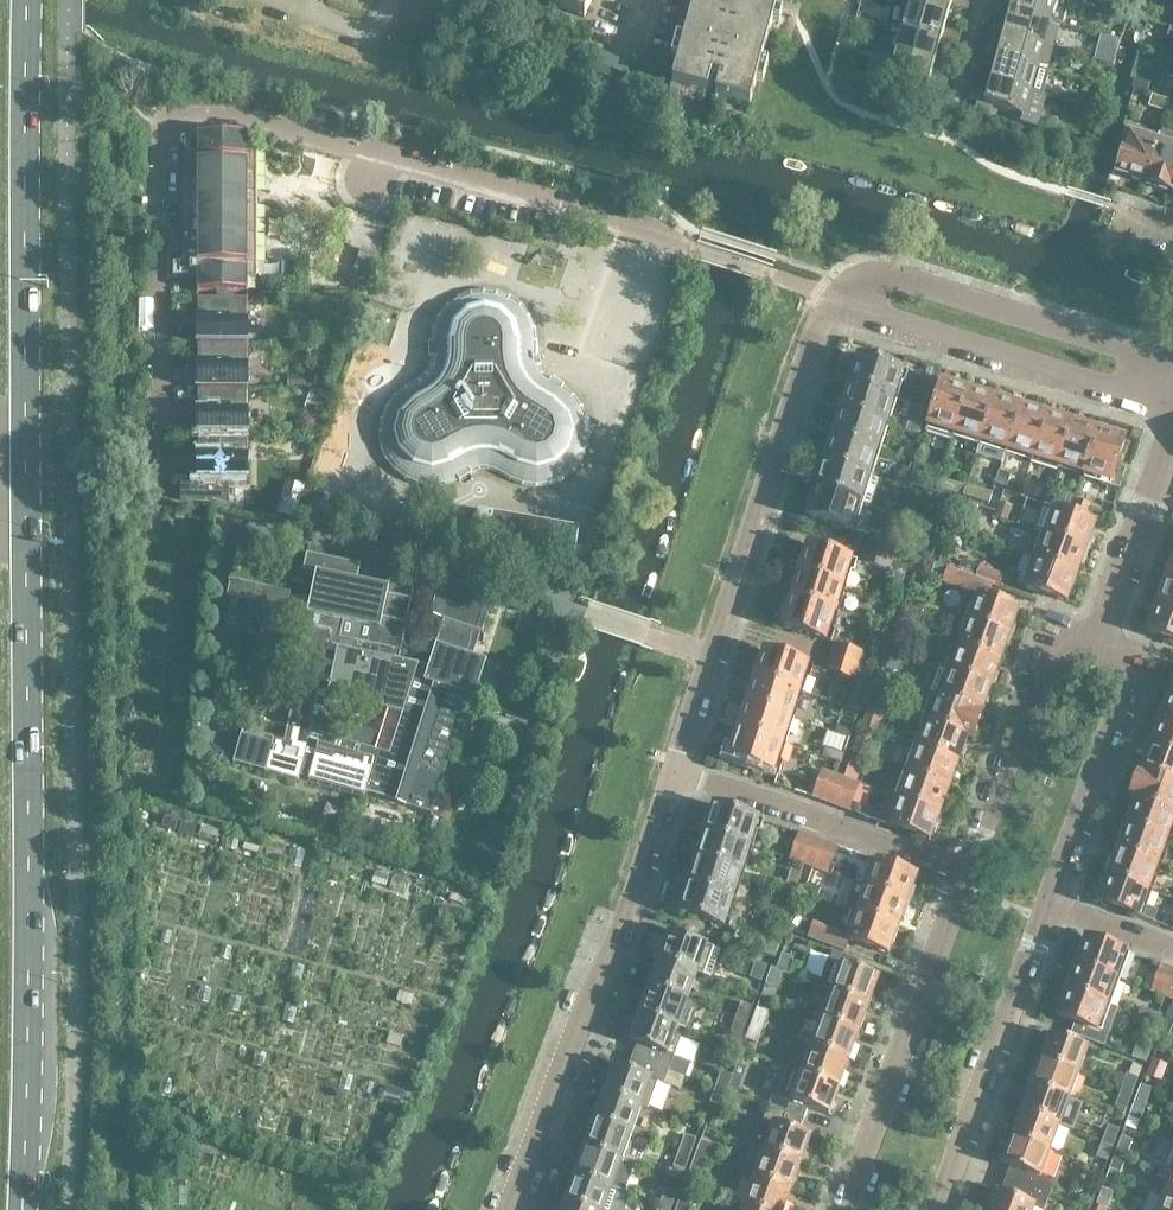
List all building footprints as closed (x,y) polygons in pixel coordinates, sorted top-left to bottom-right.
[(585,17),(593,0),(545,0),(585,17)] [(672,83),(751,105),(776,11),(745,2),(745,0),(695,0),(672,83)] [(907,5),(948,16),(951,6),(967,10),(970,0),(908,0),(907,5)] [(994,6),(1052,22),(1062,25),(1068,1),(1064,0),(995,0),(994,6)] [(868,5),(859,2),(855,15),(865,18),(868,5)] [(889,25),(900,29),(958,45),(961,34),(944,29),(948,16),(907,5),(896,2),(889,25)] [(994,6),(991,17),(1007,22),(1004,33),(1054,47),(1060,27),(1051,25),(1052,22),(994,6)] [(900,29),(894,52),(935,63),(938,52),(955,57),(958,45),(900,29)] [(1164,29),(1162,39),(1172,42),(1172,32),(1164,29)] [(984,40),(981,52),(1039,68),(1040,66),(1048,68),(1054,47),(1004,33),(1001,45),(984,40)] [(894,52),(887,77),(945,93),(948,80),(932,76),(935,63),(894,52)] [(981,52),(978,64),(994,69),(991,80),(1044,95),(1050,72),(1039,68),(981,52)] [(971,87),(967,99),(1017,113),(1015,121),(1038,127),(1046,96),(1044,95),(991,80),(988,92),(971,87)] [(1136,81),(1133,89),(1146,93),(1149,85),(1136,81)] [(1160,89),(1158,97),(1170,100),(1172,101),(1172,93),(1160,89)] [(1170,100),(1158,97),(1156,96),(1153,105),(1167,109),(1170,100)] [(1158,140),(1137,133),(1138,130),(1132,129),(1127,144),(1126,144),(1117,171),(1132,176),(1134,180),(1140,182),(1143,179),(1145,180),(1145,181),(1146,182),(1158,140)] [(1146,182),(1158,185),(1160,189),(1167,191),(1170,189),(1172,189),(1172,137),(1160,133),(1158,140),(1146,182)] [(180,148),(180,278),(196,278),(197,292),(247,292),(247,278),(256,278),(256,149),(247,148),(248,134),(196,135),(197,149),(180,148)] [(380,420),(378,434),(380,447),(386,460),(394,471),(405,479),(418,485),(431,486),(445,485),(458,479),(459,481),(471,474),(470,472),(479,469),(488,469),(497,472),(510,479),(522,484),(536,486),(550,484),(562,479),(573,471),(581,460),(587,447),(589,434),(587,420),(581,407),(573,396),(562,388),(563,386),(551,378),(550,381),(542,375),(538,367),(540,366),(539,358),(536,358),(536,343),(534,329),(529,317),(521,306),(510,297),(497,292),(483,290),(470,292),(457,297),(446,306),(438,317),(433,329),(431,343),(428,343),(428,357),(431,357),(429,367),(425,375),(417,381),(405,388),(394,396),(386,407),(380,420)] [(247,299),(197,298),(197,344),(247,344),(247,299)] [(351,300),(336,300),(336,314),(351,314),(351,300)] [(247,344),(197,344),(197,389),(247,389),(247,344)] [(851,382),(850,384),(897,399),(903,383),(905,383),(905,382),(904,382),(908,372),(859,356),(855,367),(851,365),(846,380),(851,382)] [(933,394),(937,381),(923,377),(919,389),(933,394)] [(311,388),(311,378),(288,378),(288,388),(311,388)] [(941,382),(928,425),(936,427),(935,430),(953,436),(969,387),(969,386),(954,381),(952,385),(941,382)] [(842,392),(837,409),(889,426),(897,399),(850,384),(847,394),(842,392)] [(969,387),(953,436),(980,444),(994,399),(968,391),(969,387)] [(247,389),(197,389),(197,435),(247,435),(247,389)] [(994,399),(980,444),(988,446),(987,450),(1004,455),(1005,452),(1020,407),(994,399)] [(1020,407),(1005,452),(1004,455),(1017,459),(1018,456),(1032,460),(1046,415),(1020,407)] [(837,425),(833,436),(880,452),(889,426),(837,409),(832,423),(837,425)] [(1032,460),(1058,468),(1072,423),(1046,415),(1032,460)] [(300,418),(300,432),(315,432),(315,418),(300,418)] [(906,430),(920,435),(923,426),(909,421),(906,430)] [(1072,423),(1058,468),(1083,476),(1098,431),(1072,423)] [(1098,431),(1083,476),(1100,481),(1099,483),(1110,487),(1125,440),(1115,436),(1116,432),(1100,427),(1099,432),(1098,431)] [(247,435),(197,435),(197,480),(179,480),(179,501),(228,508),(228,481),(247,481),(247,435)] [(825,444),(820,461),(867,476),(872,478),(880,452),(833,436),(830,446),(825,444)] [(900,457),(912,461),(914,451),(903,448),(900,457)] [(820,476),(816,488),(862,503),(864,504),(871,506),(880,480),(872,478),(867,476),(820,461),(815,475),(820,476)] [(1000,470),(996,483),(1007,487),(1012,474),(1000,470)] [(891,483),(903,487),(907,476),(895,472),(891,483)] [(937,488),(940,478),(924,473),(921,483),(937,488)] [(940,478),(937,488),(963,496),(966,486),(940,478)] [(294,517),(303,487),(286,482),(277,512),(294,517)] [(1038,497),(1047,501),(1052,488),(1042,485),(1038,497)] [(966,486),(963,496),(990,504),(993,494),(966,486)] [(816,488),(811,487),(807,502),(811,504),(808,515),(858,531),(862,520),(858,520),(864,504),(862,503),(816,488)] [(1062,506),(1073,510),(1077,497),(1067,493),(1062,506)] [(944,526),(953,498),(942,494),(932,522),(944,526)] [(954,519),(970,524),(975,505),(960,501),(954,519)] [(1006,521),(1011,507),(1000,504),(997,512),(996,517),(1006,521)] [(1084,514),(1096,519),(1100,510),(1087,505),(1084,514)] [(1052,514),(1044,535),(1088,550),(1093,535),(1090,534),(1094,523),(1055,508),(1053,514),(1052,514)] [(459,540),(573,560),(578,531),(464,511),(459,540)] [(870,535),(866,549),(892,558),(897,544),(870,535)] [(1044,535),(1035,561),(1075,575),(1079,564),(1082,566),(1088,550),(1044,535)] [(898,544),(893,558),(910,564),(915,550),(898,544)] [(801,556),(796,572),(846,588),(852,572),(854,573),(856,566),(857,561),(853,560),(808,545),(804,557),(801,556)] [(866,549),(861,562),(888,571),(892,558),(866,549)] [(306,630),(285,741),(274,740),(273,743),(241,735),(233,763),(265,772),(298,781),(300,776),(309,779),(308,781),(364,796),(365,792),(396,802),(396,803),(432,814),(469,697),(469,696),(475,698),(487,661),(470,655),(478,631),(483,633),(495,596),(442,579),(438,589),(430,616),(443,620),(436,644),(429,667),(419,665),(399,660),(406,624),(412,600),(415,585),(390,579),(388,586),(386,585),(386,586),(357,580),(360,565),(306,554),(302,571),(315,574),(308,612),(298,610),(297,613),(294,628),(296,629),(296,628),(306,630)] [(1016,571),(1026,574),(1022,585),(1065,601),(1075,575),(1035,561),(1022,556),(1016,571)] [(910,564),(893,558),(889,571),(906,577),(910,564)] [(1162,579),(1172,583),(1172,559),(1171,564),(1168,563),(1162,579)] [(945,569),(933,565),(928,576),(941,581),(945,569)] [(974,603),(967,621),(1011,638),(1017,622),(1014,620),(1018,610),(986,598),(991,584),(947,568),(942,583),(974,593),(971,602),(974,603)] [(975,578),(991,584),(993,584),(997,575),(978,568),(975,578)] [(794,588),(791,598),(838,614),(846,588),(796,572),(791,587),(794,588)] [(1157,605),(1172,611),(1172,583),(1162,579),(1157,594),(1160,595),(1157,605)] [(253,601),(256,586),(230,580),(227,596),(253,601)] [(493,588),(480,584),(478,588),(492,593),(493,588)] [(507,605),(523,610),(528,596),(512,591),(507,605)] [(838,614),(791,598),(791,599),(787,598),(782,614),(785,615),(782,626),(831,642),(835,631),(833,630),(838,614)] [(230,599),(225,629),(238,632),(242,617),(294,628),(297,613),(230,599)] [(1147,631),(1172,641),(1172,611),(1157,605),(1147,631)] [(908,609),(903,625),(917,630),(921,618),(918,613),(908,609)] [(875,626),(887,630),(891,619),(879,615),(875,626)] [(967,621),(958,646),(999,662),(1003,651),(1006,652),(1011,638),(967,621)] [(912,644),(917,630),(903,625),(897,641),(907,645),(912,644)] [(836,643),(831,657),(859,666),(863,653),(864,652),(836,643)] [(958,646),(948,671),(993,688),(999,673),(995,671),(999,662),(958,646)] [(756,677),(756,678),(802,693),(808,677),(810,678),(811,674),(813,667),(764,651),(760,662),(757,662),(752,676),(756,677)] [(887,651),(881,669),(892,673),(898,670),(902,657),(887,651)] [(859,666),(831,657),(826,671),(854,681),(859,666)] [(948,671),(939,697),(982,713),(981,712),(984,702),(988,704),(993,688),(948,671)] [(748,688),(744,702),(794,719),(802,693),(756,678),(752,689),(748,688)] [(880,684),(874,701),(890,706),(896,690),(880,684)] [(1160,721),(1172,725),(1172,696),(1166,694),(1161,708),(1164,710),(1160,721)] [(926,720),(925,721),(932,724),(973,739),(982,713),(939,697),(930,722),(926,720)] [(742,720),(739,730),(785,746),(794,719),(744,702),(738,719),(742,720)] [(873,702),(864,726),(880,732),(889,708),(873,702)] [(925,721),(916,747),(960,764),(966,748),(962,747),(967,737),(973,740),(973,739),(932,724),(925,721)] [(1147,745),(1172,754),(1172,725),(1160,721),(1156,730),(1153,729),(1147,745)] [(785,746),(739,730),(738,732),(735,730),(730,746),(733,747),(729,758),(780,775),(784,763),(780,762),(785,746)] [(861,739),(855,754),(869,759),(874,744),(861,739)] [(1140,771),(1172,783),(1172,754),(1147,745),(1142,759),(1146,761),(1141,771),(1140,771)] [(816,755),(830,760),(833,751),(819,746),(816,755)] [(916,747),(907,773),(948,788),(952,778),(955,779),(960,764),(916,747)] [(852,763),(846,779),(855,782),(861,766),(852,763)] [(815,791),(813,797),(832,804),(841,778),(821,770),(814,790),(815,791)] [(1136,800),(1172,813),(1172,783),(1140,771),(1130,797),(1136,799),(1136,800)] [(907,773),(897,799),(941,816),(947,799),(944,798),(948,788),(907,773)] [(841,778),(832,804),(849,810),(852,804),(854,804),(861,785),(841,778)] [(888,818),(885,824),(929,840),(933,829),(936,830),(941,816),(897,799),(890,819),(888,818)] [(1123,824),(1168,840),(1172,827),(1172,813),(1136,800),(1133,809),(1129,808),(1123,824)] [(213,803),(211,812),(225,815),(227,806),(213,803)] [(706,832),(706,833),(752,848),(758,832),(760,833),(763,822),(714,805),(711,816),(708,815),(703,831),(706,832)] [(178,820),(164,817),(161,828),(175,832),(178,820)] [(196,826),(181,822),(179,833),(193,837),(196,826)] [(1122,840),(1118,851),(1159,865),(1168,840),(1123,824),(1118,838),(1122,840)] [(700,842),(695,856),(745,872),(752,848),(706,833),(702,843),(700,842)] [(809,867),(819,841),(800,834),(790,860),(809,867)] [(819,841),(809,867),(828,874),(838,847),(819,841)] [(1111,859),(1105,875),(1150,891),(1159,865),(1118,851),(1114,861),(1111,859)] [(693,874),(690,883),(736,898),(745,872),(695,856),(689,873),(693,874)] [(873,866),(866,886),(907,901),(916,876),(873,860),(871,865),(873,866)] [(790,888),(798,891),(804,873),(796,870),(790,888)] [(388,876),(375,872),(371,883),(385,887),(388,876)] [(1103,891),(1099,902),(1153,922),(1157,911),(1144,906),(1150,891),(1105,875),(1100,890),(1103,891)] [(684,901),(680,912),(729,928),(731,922),(732,917),(730,917),(736,898),(690,883),(689,886),(685,885),(680,900),(684,901)] [(866,886),(856,912),(897,927),(907,901),(866,886)] [(767,908),(788,916),(791,908),(773,901),(769,903),(767,908)] [(846,941),(848,941),(849,940),(887,954),(897,927),(856,912),(846,941)] [(807,937),(843,950),(848,935),(813,922),(807,937)] [(660,958),(699,972),(711,976),(721,950),(669,931),(660,958)] [(753,947),(775,955),(779,942),(757,934),(753,947)] [(1086,938),(1076,964),(1118,979),(1123,963),(1127,964),(1130,955),(1127,953),(1086,938)] [(782,954),(776,969),(790,974),(796,958),(782,954)] [(660,958),(650,986),(689,999),(699,972),(660,958)] [(762,983),(768,966),(756,962),(750,979),(762,983)] [(838,969),(830,991),(832,992),(869,1005),(879,978),(841,964),(839,970),(838,969)] [(1076,964),(1067,990),(1108,1005),(1118,979),(1076,964)] [(1172,992),(1172,970),(1161,965),(1151,991),(1171,998),(1172,992)] [(784,972),(771,968),(766,984),(778,988),(784,972)] [(640,1013),(685,1029),(689,1030),(699,1003),(689,999),(650,986),(640,1013)] [(1108,1005),(1067,990),(1058,1017),(1073,1022),(1069,1033),(1103,1045),(1108,1030),(1116,1008),(1108,1005)] [(830,991),(820,1018),(859,1032),(869,1005),(832,992),(830,991)] [(752,1004),(740,1000),(734,1016),(746,1020),(752,1004)] [(770,1011),(757,1006),(752,1022),(764,1027),(770,1011)] [(1138,1016),(1157,1023),(1160,1014),(1141,1007),(1138,1016)] [(630,1041),(637,1043),(632,1056),(670,1069),(686,1075),(691,1063),(675,1057),(685,1029),(679,1027),(640,1013),(630,1041)] [(746,1020),(734,1016),(728,1032),(741,1036),(746,1020)] [(820,1018),(810,1045),(849,1059),(859,1032),(820,1018)] [(1163,1018),(1158,1032),(1169,1036),(1172,1025),(1172,1022),(1163,1018)] [(764,1027),(752,1022),(746,1038),(758,1043),(764,1027)] [(1051,1033),(1041,1061),(1080,1075),(1090,1048),(1051,1033)] [(1146,1062),(1151,1049),(1137,1044),(1132,1057),(1146,1062)] [(810,1045),(800,1072),(839,1086),(849,1059),(810,1045)] [(614,1065),(605,1091),(643,1105),(649,1107),(658,1081),(681,1089),(686,1075),(632,1056),(627,1070),(614,1065)] [(1041,1061),(1031,1087),(1070,1101),(1080,1075),(1041,1061)] [(1152,1061),(1147,1076),(1158,1080),(1164,1065),(1152,1061)] [(728,1072),(716,1067),(710,1083),(722,1088),(728,1072)] [(800,1072),(790,1099),(773,1092),(768,1105),(804,1119),(808,1108),(829,1116),(839,1086),(800,1072)] [(1121,1090),(1132,1095),(1138,1078),(1127,1074),(1121,1090)] [(738,1094),(742,1082),(732,1079),(728,1089),(728,1091),(738,1094)] [(722,1088),(710,1083),(704,1099),(716,1104),(722,1088)] [(1141,1085),(1135,1101),(1146,1105),(1152,1089),(1141,1085)] [(1031,1087),(1022,1112),(1061,1126),(1070,1101),(1031,1087)] [(1127,1110),(1132,1095),(1121,1090),(1115,1106),(1127,1110)] [(605,1091),(595,1119),(633,1133),(643,1105),(605,1091)] [(1146,1105),(1135,1101),(1129,1117),(1140,1121),(1146,1105)] [(772,1123),(763,1148),(802,1162),(811,1137),(799,1133),(804,1119),(768,1105),(763,1120),(772,1123)] [(1022,1112),(1012,1138),(1051,1153),(1061,1126),(1022,1112)] [(585,1147),(621,1160),(623,1161),(633,1133),(595,1119),(585,1147)] [(1102,1142),(1113,1146),(1119,1129),(1108,1125),(1102,1142)] [(699,1138),(687,1134),(681,1150),(693,1154),(699,1138)] [(1117,1153),(1127,1157),(1134,1140),(1123,1136),(1117,1153)] [(1011,1166),(1010,1167),(1005,1180),(1050,1197),(1055,1182),(1042,1177),(1051,1153),(1012,1138),(1003,1163),(1011,1166)] [(717,1145),(704,1140),(698,1156),(711,1161),(717,1145)] [(1107,1161),(1113,1146),(1102,1142),(1096,1157),(1107,1161)] [(585,1147),(575,1173),(614,1187),(626,1191),(636,1165),(623,1161),(621,1160),(585,1147)] [(763,1148),(753,1176),(792,1190),(802,1162),(763,1148)] [(693,1154),(681,1150),(675,1166),(687,1170),(693,1154)] [(1122,1172),(1127,1157),(1117,1153),(1111,1169),(1122,1172)] [(711,1161),(698,1156),(693,1172),(705,1177),(711,1161)] [(565,1201),(592,1209),(605,1209),(614,1187),(575,1173),(565,1201)] [(1162,1199),(1172,1203),(1172,1174),(1172,1173),(1162,1199)] [(743,1203),(763,1209),(784,1209),(792,1190),(753,1176),(743,1203)] [(990,1209),(1034,1209),(1036,1206),(1045,1209),(1050,1197),(1005,1180),(1001,1193),(997,1192),(990,1209)] [(679,1192),(667,1187),(661,1203),(673,1208),(679,1192)] [(1104,1189),(1098,1205),(1109,1209),(1115,1193),(1104,1189)] [(685,1194),(679,1209),(680,1209),(693,1209),(697,1198),(685,1194)] [(1162,1199),(1149,1195),(1144,1209),(1172,1209),(1172,1203),(1162,1199)] [(565,1201),(562,1209),(592,1209),(565,1201)]
